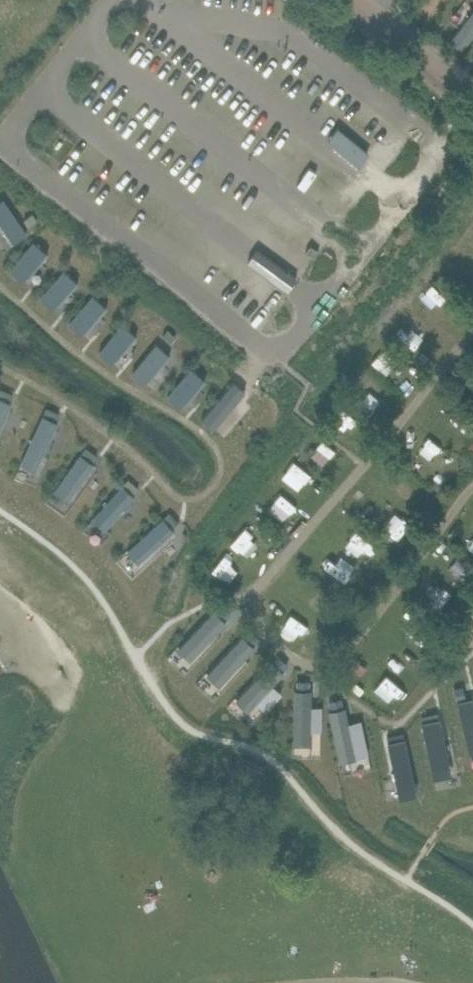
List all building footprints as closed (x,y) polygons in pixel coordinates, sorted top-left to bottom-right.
[(459,20),(472,30),(472,0),(459,20)] [(335,193),(344,178),(336,173),(327,188),(335,193)] [(0,200),(0,220),(15,241),(29,231),(5,196),(0,200)] [(32,213),(23,218),(28,225),(36,220),(32,213)] [(35,238),(10,267),(25,280),(50,251),(35,238)] [(65,267),(39,295),(54,309),(80,280),(65,267)] [(94,290),(69,319),(84,332),(109,304),(94,290)] [(125,320),(100,349),(115,362),(140,333),(125,320)] [(166,329),(162,335),(170,342),(175,335),(166,329)] [(156,340),(131,369),(146,382),(171,354),(156,340)] [(191,363),(166,391),(181,405),(206,376),(191,363)] [(232,380),(199,417),(211,427),(244,390),(232,380)] [(9,399),(12,392),(0,387),(0,395),(9,399)] [(45,406),(41,414),(55,420),(58,412),(45,406)] [(84,446),(79,452),(90,460),(95,454),(84,446)] [(127,477),(121,483),(132,493),(137,486),(127,477)] [(167,511),(161,517),(171,527),(177,521),(167,511)] [(221,603),(215,609),(224,618),(230,612),(221,603)] [(249,629),(243,635),(253,643),(258,637),(249,629)] [(219,646),(237,686),(255,678),(237,637),(219,646)] [(278,655),(272,661),(282,669),(287,663),(278,655)] [(295,678),(295,686),(308,687),(308,679),(295,678)] [(250,684),(233,695),(244,711),(261,699),(250,684)] [(460,684),(452,686),(455,697),(463,695),(460,684)] [(340,696),(327,699),(329,707),(341,704),(340,696)] [(472,751),(472,696),(459,700),(472,751)] [(424,719),(435,777),(453,773),(442,715),(424,719)] [(402,731),(386,735),(387,740),(403,737),(402,731)] [(251,783),(256,772),(243,765),(238,777),(251,783)]
